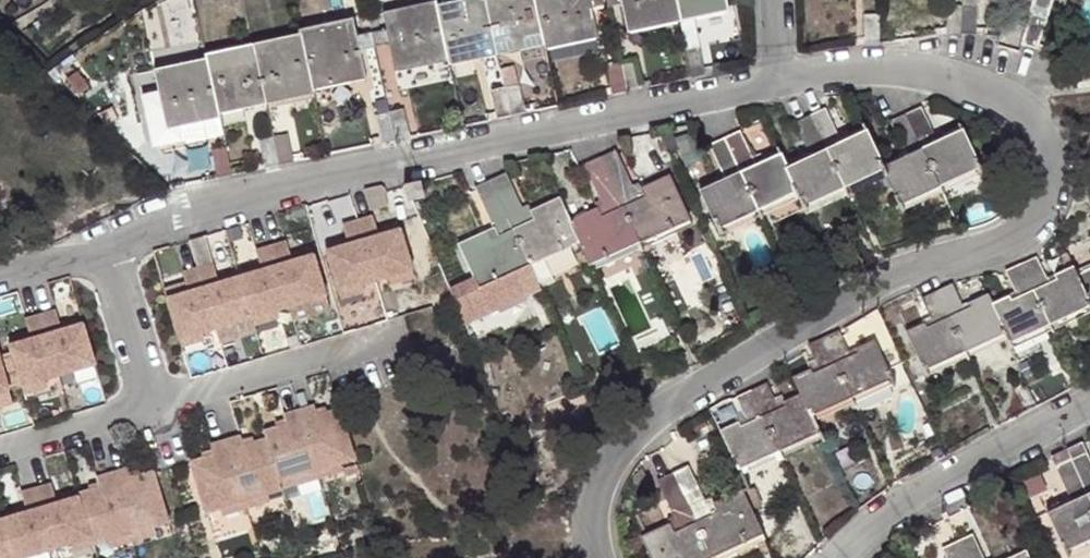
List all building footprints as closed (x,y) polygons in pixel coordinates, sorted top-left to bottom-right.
[(447,75),(495,64),(483,0),(435,9),(446,67),(447,75)] [(495,64),(544,54),(534,0),(486,0),(483,0),(495,64)] [(544,54),(545,57),(598,46),(592,18),(589,1),(588,0),(534,0),(544,54)] [(607,0),(596,0),(589,1),(592,18),(610,15),(607,0)] [(610,15),(627,12),(626,0),(607,0),(610,15)] [(627,12),(633,36),(686,26),(680,0),(626,0),(627,12)] [(686,26),(704,22),(734,17),(731,0),(680,0),(686,26)] [(959,13),(976,15),(977,0),(960,0),(959,13)] [(385,35),(389,53),(394,77),(446,67),(435,9),(384,18),(387,34),(385,35)] [(976,15),(959,13),(958,40),(973,38),(976,15)] [(862,15),(867,56),(884,50),(883,15),(862,15)] [(704,22),(686,26),(692,53),(709,49),(704,22)] [(1033,22),(1026,50),(1041,56),(1050,27),(1033,22)] [(302,30),(304,39),(315,96),(362,88),(356,58),(357,41),(352,23),(302,30)] [(29,45),(45,36),(39,26),(29,32),(31,35),(25,38),(29,45)] [(370,38),(373,55),(389,53),(385,35),(370,38)] [(356,58),(373,55),(370,38),(357,41),(356,58)] [(304,39),(256,49),(267,111),(316,101),(315,96),(304,39)] [(267,111),(256,49),(208,59),(209,63),(219,121),(267,111)] [(709,49),(692,53),(697,79),(714,74),(709,49)] [(220,126),(219,121),(209,63),(157,74),(171,135),(220,126)] [(620,67),(625,93),(640,90),(634,65),(620,67)] [(607,96),(625,93),(620,67),(603,69),(607,96)] [(94,92),(82,76),(71,84),(82,100),(94,92)] [(501,92),(506,120),(523,117),(518,88),(501,92)] [(489,123),(506,120),(501,92),(485,96),(489,123)] [(920,107),(905,114),(939,186),(979,167),(962,129),(937,141),(920,107)] [(881,166),(864,131),(840,141),(824,108),(809,115),(842,187),(882,169),(881,166)] [(399,112),(384,116),(390,148),(404,145),(399,112)] [(939,186),(905,114),(890,121),(905,155),(881,166),(882,169),(899,205),(939,186)] [(842,187),(809,115),(793,122),(808,155),(784,166),(796,193),(802,205),(842,187)] [(784,166),(778,154),(754,165),(738,131),(724,138),(757,211),(796,193),(784,166)] [(272,138),(277,168),(293,165),(288,136),(272,138)] [(259,171),(277,168),(272,138),(254,142),(259,171)] [(717,230),(757,211),(724,138),(708,144),(725,179),(700,190),(717,230)] [(229,179),(224,149),(207,152),(212,181),(229,179)] [(615,150),(600,156),(639,242),(689,219),(669,174),(634,191),(615,150)] [(568,220),(589,265),(639,242),(600,156),(584,163),(603,205),(568,220)] [(504,174),(490,180),(539,287),(589,265),(568,220),(558,198),(523,213),(504,174)] [(539,287),(490,180),(475,187),(492,228),(457,243),(473,278),(448,289),(462,322),(539,287)] [(419,182),(406,186),(412,201),(423,198),(419,182)] [(361,215),(391,211),(387,185),(358,189),(361,215)] [(412,201),(406,186),(404,186),(408,202),(412,201)] [(374,216),(359,220),(377,282),(413,271),(402,230),(380,236),(374,216)] [(359,220),(343,225),(349,245),(327,252),(335,280),(339,293),(377,282),(359,220)] [(287,242),(271,246),(289,308),(327,297),(323,283),(314,255),(293,262),(287,242)] [(193,248),(199,269),(216,330),(220,343),(257,332),(253,319),(240,278),(220,284),(208,244),(193,248)] [(289,308),(271,246),(255,251),(261,271),(240,278),(253,319),(289,308)] [(1076,277),(1072,267),(1053,276),(1055,281),(1049,284),(1036,259),(1022,266),(1050,325),(1089,307),(1076,277)] [(1050,325),(1022,266),(1007,272),(1018,298),(1011,301),(1008,297),(991,304),(1005,334),(1009,344),(1050,325)] [(199,269),(183,273),(187,285),(164,292),(179,341),(216,330),(199,269)] [(1076,277),(1089,307),(1089,309),(1089,270),(1076,277)] [(936,293),(964,353),(1005,334),(991,304),(986,295),(967,304),(969,308),(963,311),(951,286),(936,293)] [(924,371),(964,353),(936,293),(921,300),(931,320),(933,325),(926,329),(923,324),(906,332),(924,371)] [(55,310),(39,315),(58,376),(95,366),(82,324),(61,331),(55,310)] [(16,370),(20,387),(58,376),(39,315),(23,320),(29,340),(8,346),(16,370)] [(931,320),(923,324),(926,329),(933,325),(931,320)] [(823,339),(851,398),(892,380),(874,341),(855,349),(857,354),(850,358),(847,352),(838,332),(823,339)] [(792,378),(800,394),(811,417),(851,398),(823,339),(809,345),(810,348),(820,370),(812,374),(810,370),(792,378)] [(857,354),(855,349),(847,352),(850,358),(857,354)] [(449,379),(443,359),(432,362),(437,382),(449,379)] [(751,391),(779,452),(819,434),(811,417),(800,394),(783,402),(786,407),(778,410),(765,385),(751,391)] [(737,423),(721,431),(739,470),(779,452),(751,391),(736,398),(747,424),(740,428),(737,423)] [(315,410),(300,414),(318,475),(355,464),(340,414),(318,420),(315,410)] [(287,429),(264,436),(267,443),(279,486),(318,475),(300,414),(284,419),(287,429)] [(242,439),(226,444),(244,505),(281,493),(279,486),(267,443),(245,450),(242,439)] [(204,516),(244,505),(226,444),(210,449),(213,459),(190,465),(194,479),(204,516)] [(1080,444),(1065,450),(1089,503),(1089,465),(1080,444)] [(1089,548),(1089,503),(1065,450),(1051,456),(1070,497),(1072,501),(1063,505),(1046,513),(1067,557),(1069,557),(1089,548)] [(673,473),(712,557),(762,535),(741,489),(706,505),(688,466),(673,473)] [(128,471),(112,476),(130,537),(168,526),(157,487),(153,475),(131,482),(128,471)] [(712,557),(673,473),(658,481),(673,515),(676,520),(668,523),(641,536),(652,557),(711,557),(712,557)] [(92,548),(130,537),(112,476),(96,480),(99,491),(77,497),(78,500),(90,541),(92,548)] [(50,486),(36,490),(53,551),(90,541),(78,500),(56,506),(50,486)] [(36,490),(20,495),(26,515),(4,521),(15,557),(31,557),(53,551),(36,490)] [(1061,500),(1063,505),(1072,501),(1070,497),(1061,500)] [(666,518),(668,523),(676,520),(673,515),(666,518)] [(4,521),(0,522),(0,557),(15,557),(4,521)] [(965,557),(983,557),(972,536),(958,542),(965,557)] [(958,542),(943,549),(947,557),(965,557),(958,542)]
